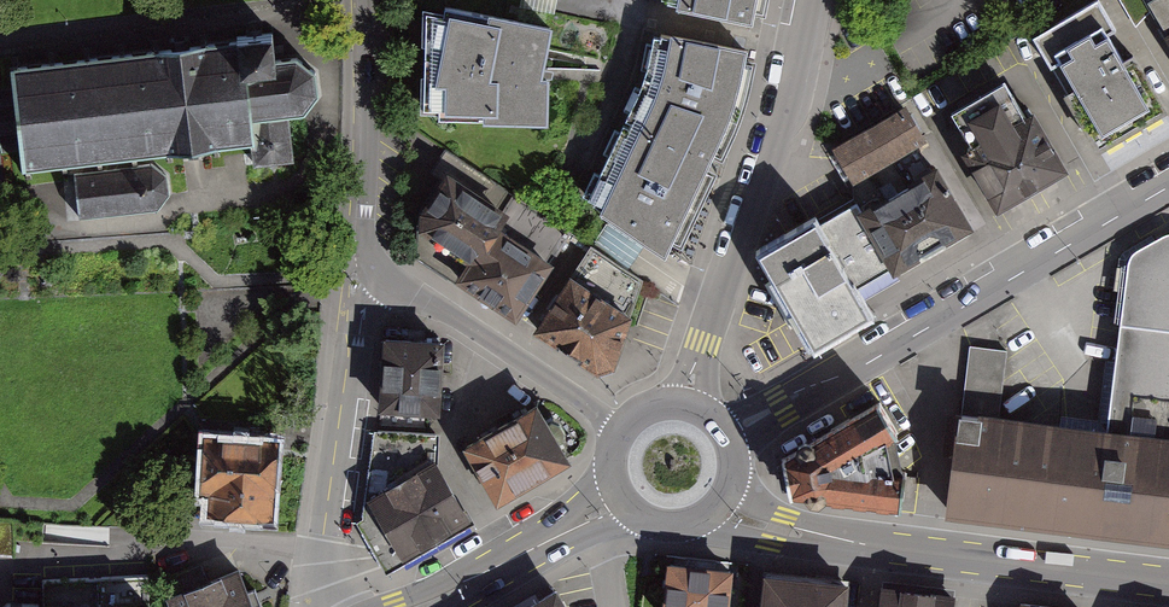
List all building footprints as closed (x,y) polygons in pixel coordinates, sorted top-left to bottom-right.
[(666,8),(758,26),(763,0),(667,0),(666,8)] [(1168,113),(1168,104),(1108,0),(1093,0),(1028,38),(1097,156),(1168,113)] [(1168,32),(1168,0),(1150,0),(1168,32)] [(536,33),(425,10),(417,122),(547,127),(556,37),(536,33)] [(237,41),(240,64),(276,60),(273,33),(237,37),(237,41)] [(745,57),(666,38),(656,85),(596,213),(664,257),(732,105),(745,57)] [(289,116),(304,115),(319,95),(317,72),(297,58),(276,60),(240,64),(237,41),(10,68),(22,171),(251,145),(253,164),(294,160),(289,116)] [(1000,209),(1068,170),(1035,112),(1028,115),(1017,95),(962,126),(974,146),(966,151),(1000,209)] [(888,270),(970,224),(934,161),(924,166),(912,144),(924,137),(903,102),(838,139),(830,143),(841,162),(850,178),(867,169),(880,191),(852,207),(885,264),(888,270)] [(79,222),(158,213),(170,198),(168,177),(153,165),(74,175),(79,222)] [(509,211),(452,174),(402,250),(510,321),(547,266),(495,232),(509,211)] [(813,345),(875,309),(858,280),(885,264),(852,207),(850,203),(772,248),(760,254),(813,345)] [(605,228),(593,246),(630,271),(642,253),(605,228)] [(955,409),(941,520),(1168,545),(1168,237),(1131,258),(1108,429),(997,414),(962,410),(955,409)] [(567,280),(531,332),(593,375),(615,368),(628,322),(567,280)] [(441,420),(446,349),(386,345),(381,416),(441,420)] [(1005,354),(967,349),(962,410),(997,414),(1005,354)] [(880,409),(778,462),(791,498),(903,510),(905,474),(833,464),(894,433),(880,409)] [(571,469),(541,415),(463,458),(494,512),(571,469)] [(369,446),(383,486),(416,474),(402,435),(369,446)] [(206,520),(270,524),(274,447),(201,443),(198,493),(207,494),(206,520)] [(468,526),(436,468),(369,506),(395,551),(402,564),(468,526)] [(670,574),(666,606),(728,606),(730,580),(670,574)] [(156,581),(45,583),(46,603),(46,606),(156,606),(156,581)] [(248,581),(183,606),(258,606),(248,581)] [(759,581),(756,606),(843,606),(845,591),(759,581)] [(885,589),(884,606),(949,606),(950,594),(885,589)] [(523,606),(560,606),(550,591),(523,606)]
